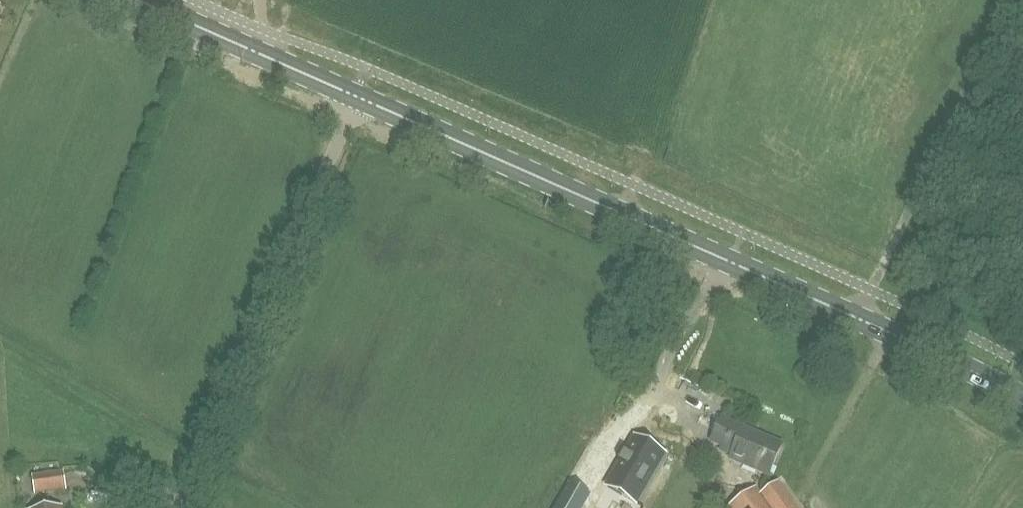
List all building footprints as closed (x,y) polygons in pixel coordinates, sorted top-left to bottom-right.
[(711,443),(733,452),(729,460),(768,477),(781,446),(721,420),(711,443)] [(635,439),(607,487),(636,504),(664,455),(635,439)] [(65,473),(33,478),(36,497),(68,493),(65,473)] [(556,507),(583,507),(590,496),(570,484),(558,505),(556,507)] [(730,507),(790,507),(781,496),(767,507),(760,497),(755,490),(730,507)]
